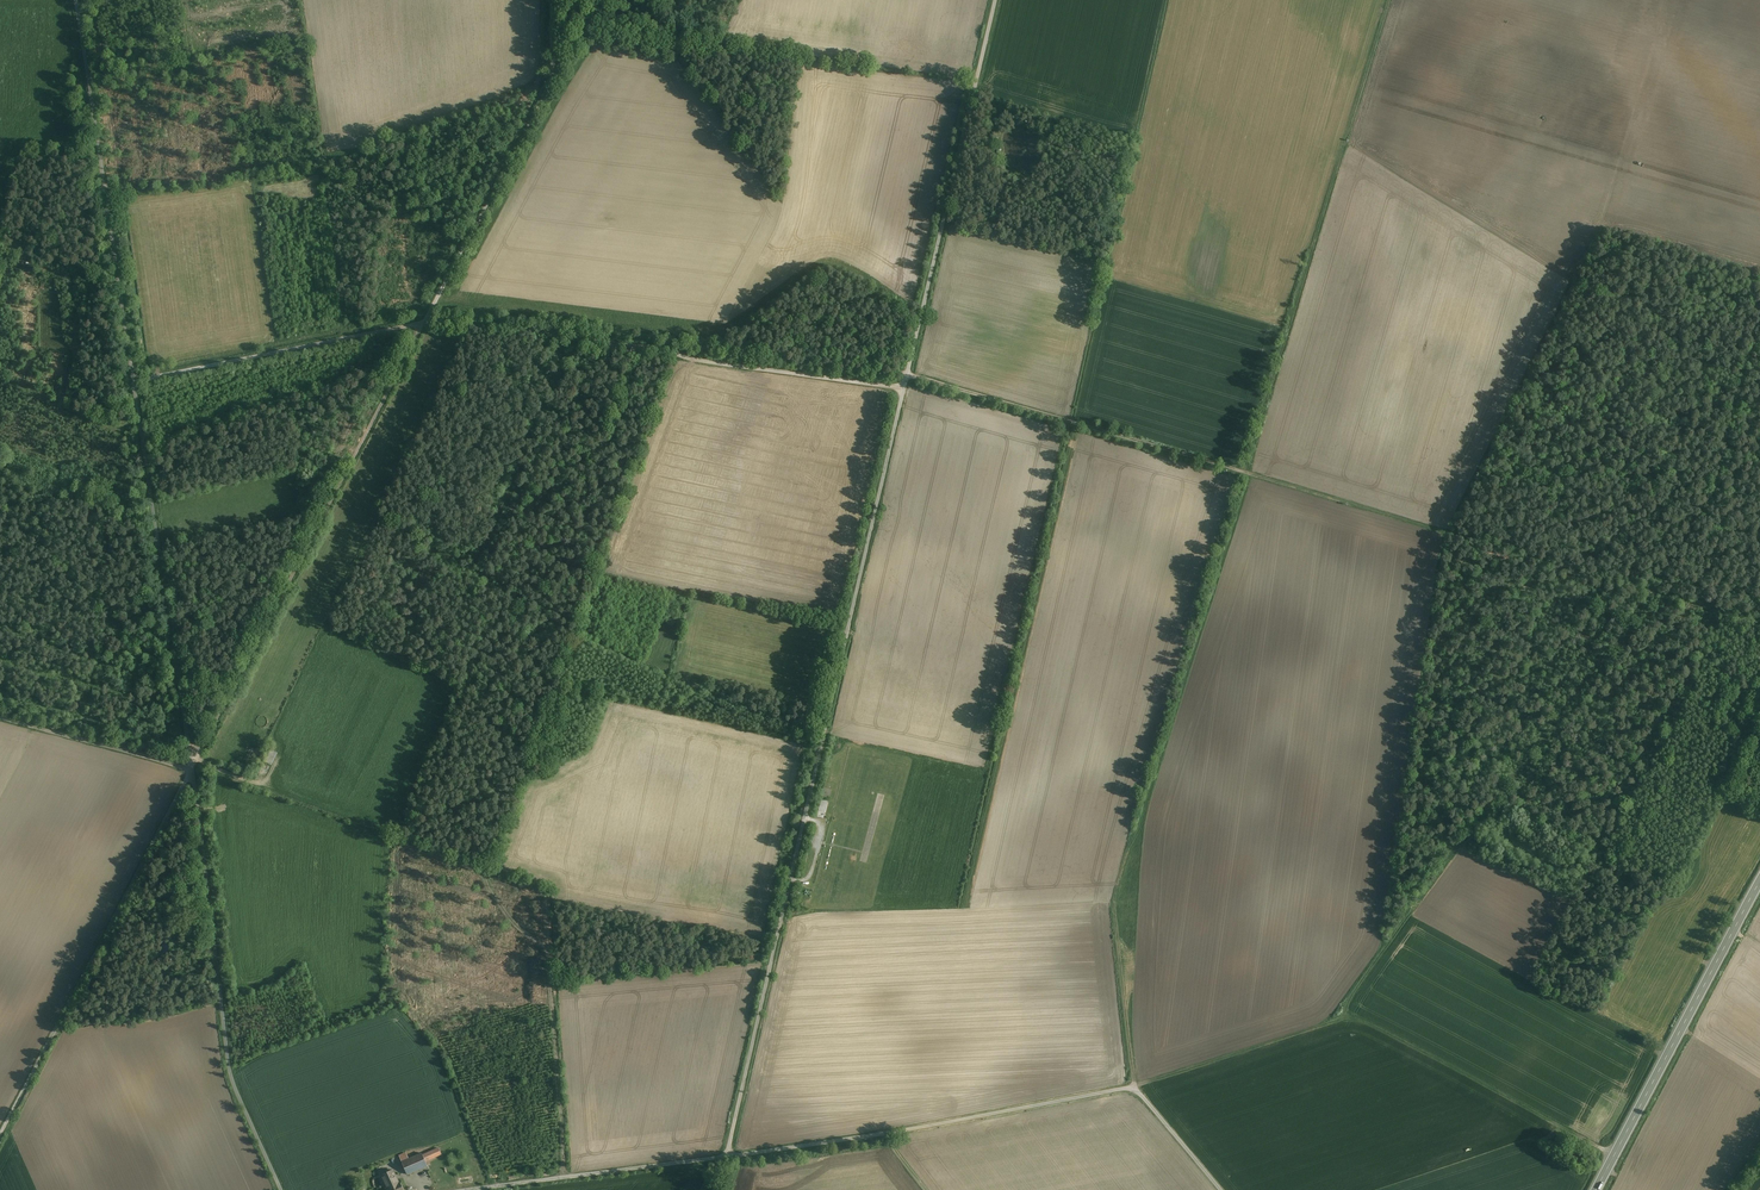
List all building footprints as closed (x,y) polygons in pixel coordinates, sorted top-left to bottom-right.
[(268,749),(263,762),(272,765),(276,752),(268,749)] [(821,800),(817,817),(824,819),(829,801),(821,800)] [(440,1147),(428,1152),(431,1158),(443,1153),(440,1147)] [(404,1161),(410,1174),(429,1165),(423,1152),(404,1161)] [(395,1168),(382,1174),(390,1189),(405,1189),(395,1168)]
